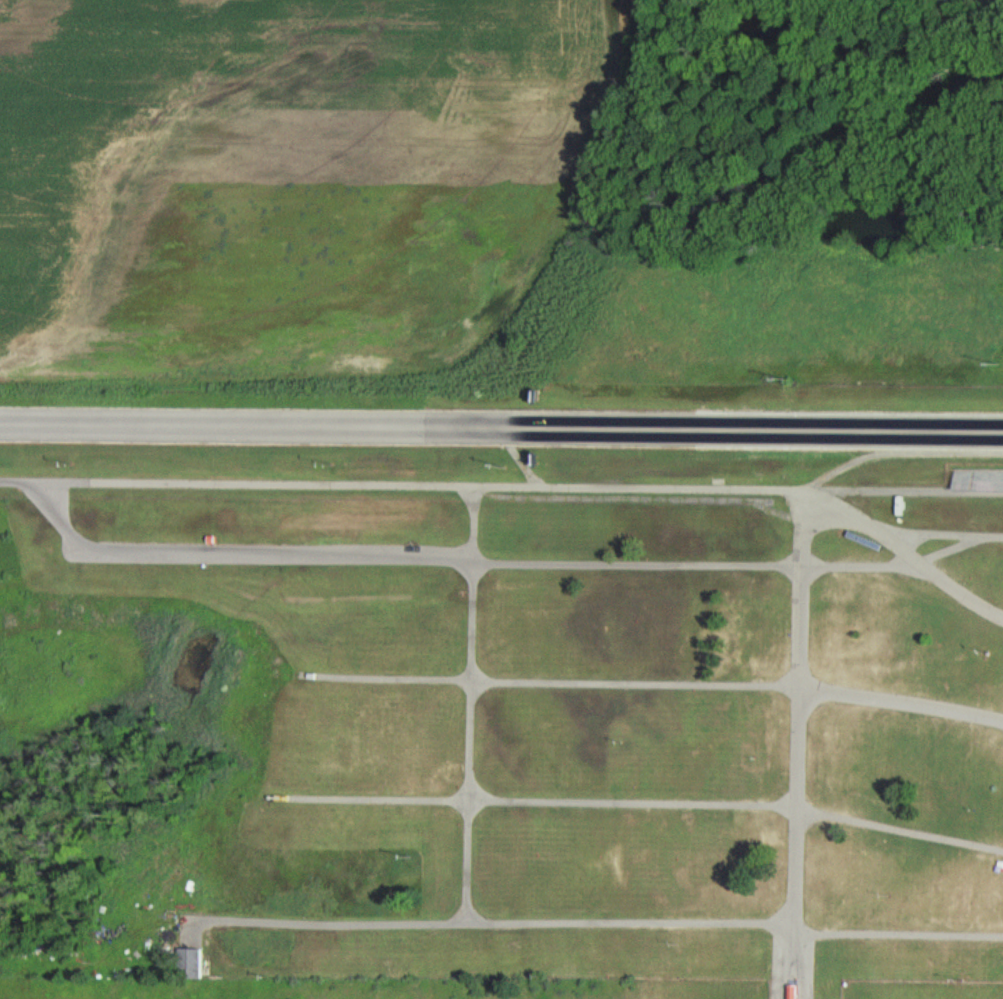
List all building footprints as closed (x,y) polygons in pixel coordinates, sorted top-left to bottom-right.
[(179,980),(203,980),(203,950),(179,950),(179,980)]
